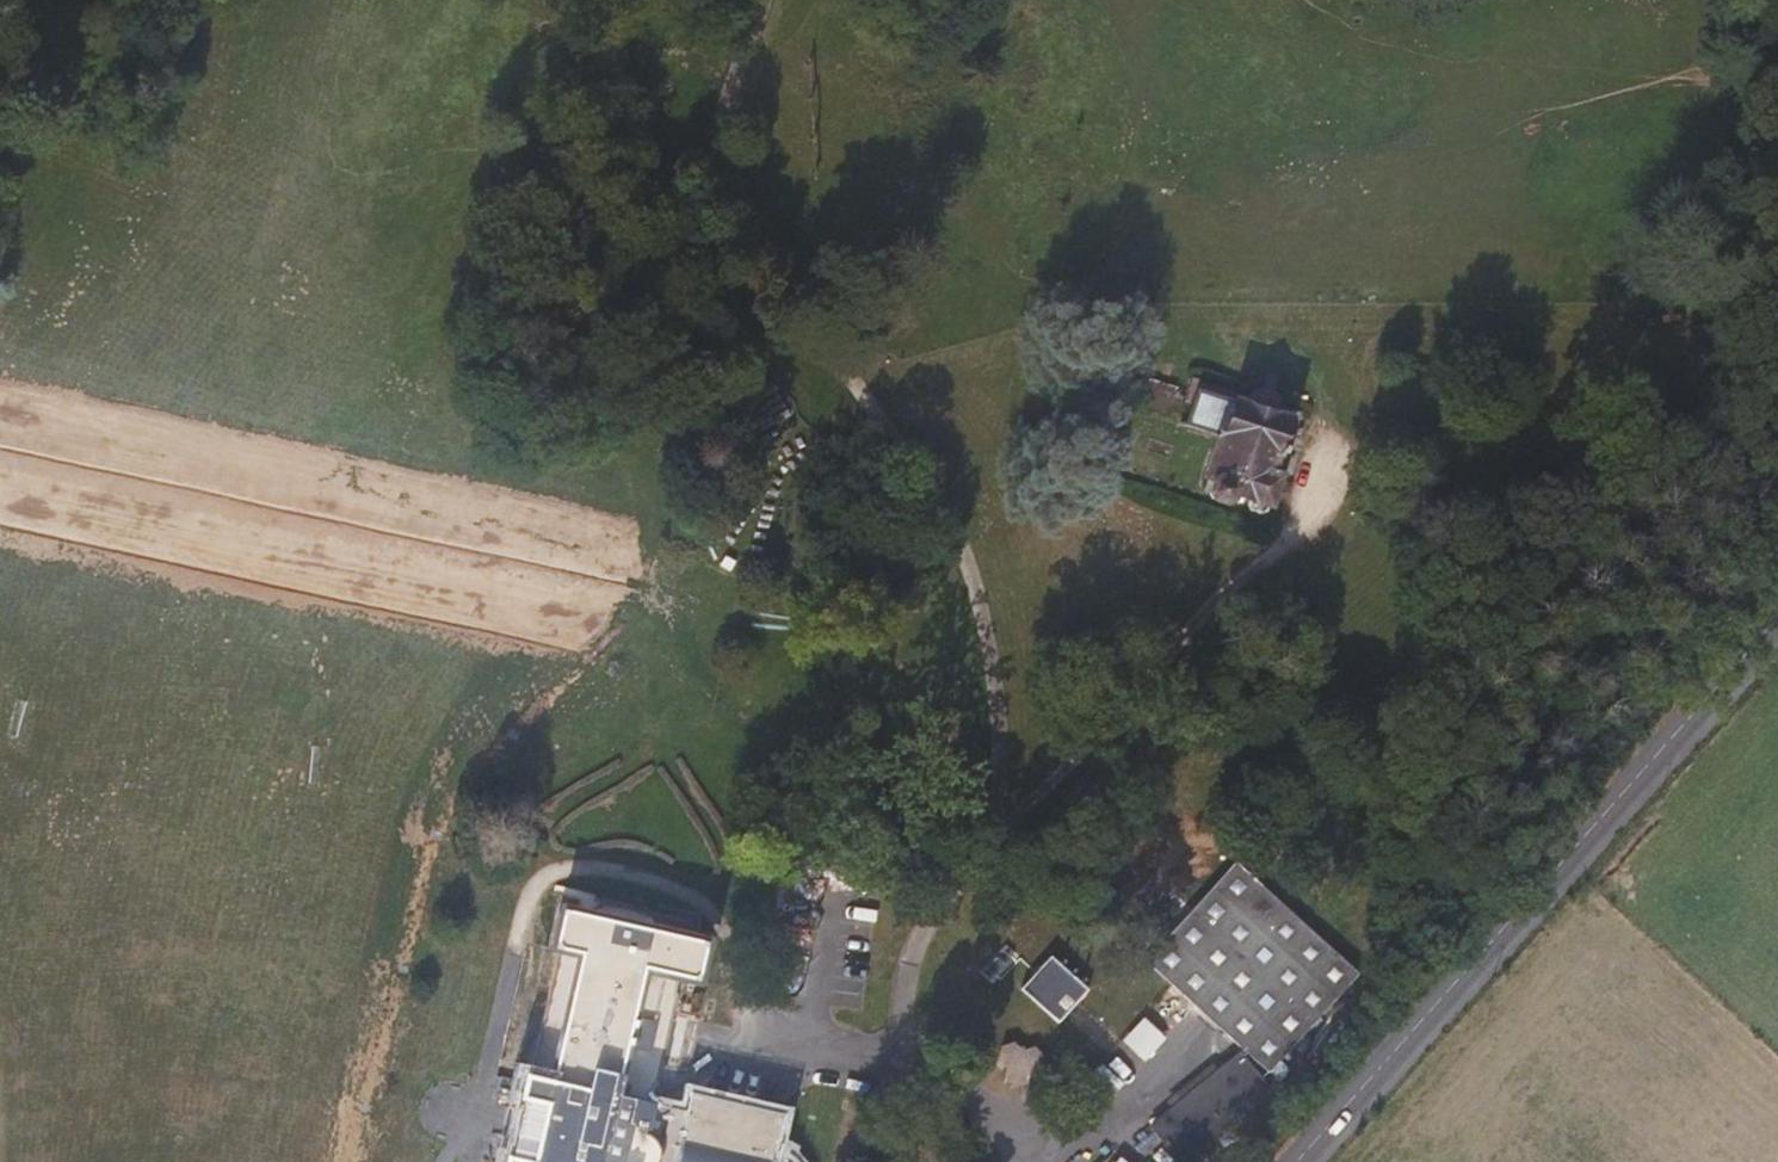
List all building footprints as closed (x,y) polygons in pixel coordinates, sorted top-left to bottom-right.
[(1185,391),(1127,373),(1119,403),(1175,421),(1185,391)] [(1250,396),(1192,378),(1185,400),(1192,402),(1186,426),(1215,436),(1201,480),(1210,485),(1209,493),(1213,500),(1225,504),(1236,498),(1270,508),(1280,477),(1275,475),(1280,457),(1286,459),(1300,412),(1283,406),(1284,401),(1275,391),(1263,388),(1252,390),(1250,396)] [(1277,384),(1266,380),(1263,388),(1275,391),(1277,384)] [(1358,975),(1235,863),(1145,961),(1195,1006),(1217,1026),(1269,1072),(1358,975)] [(603,903),(599,905),(596,908),(593,917),(563,910),(554,948),(559,950),(530,1075),(525,1074),(520,1098),(525,1099),(511,1158),(506,1157),(505,1161),(800,1161),(797,1159),(788,1154),(777,1150),(783,1114),(692,1093),(687,1111),(653,1103),(677,996),(675,993),(678,977),(699,982),(708,943),(656,931),(657,924),(654,920),(649,914),(644,912),(603,903)] [(1057,1020),(1089,982),(1048,949),(1017,987),(1057,1020)] [(1121,1036),(1143,1056),(1165,1032),(1143,1012),(1121,1036)] [(1021,1050),(1014,1042),(1001,1047),(999,1059),(1008,1067),(1005,1078),(1015,1087),(1026,1083),(1028,1072),(1039,1069),(1042,1055),(1033,1046),(1021,1050)] [(1267,1090),(1238,1055),(1151,1126),(1180,1161),(1267,1090)] [(1105,1095),(1120,1079),(1104,1064),(1090,1080),(1105,1095)]
